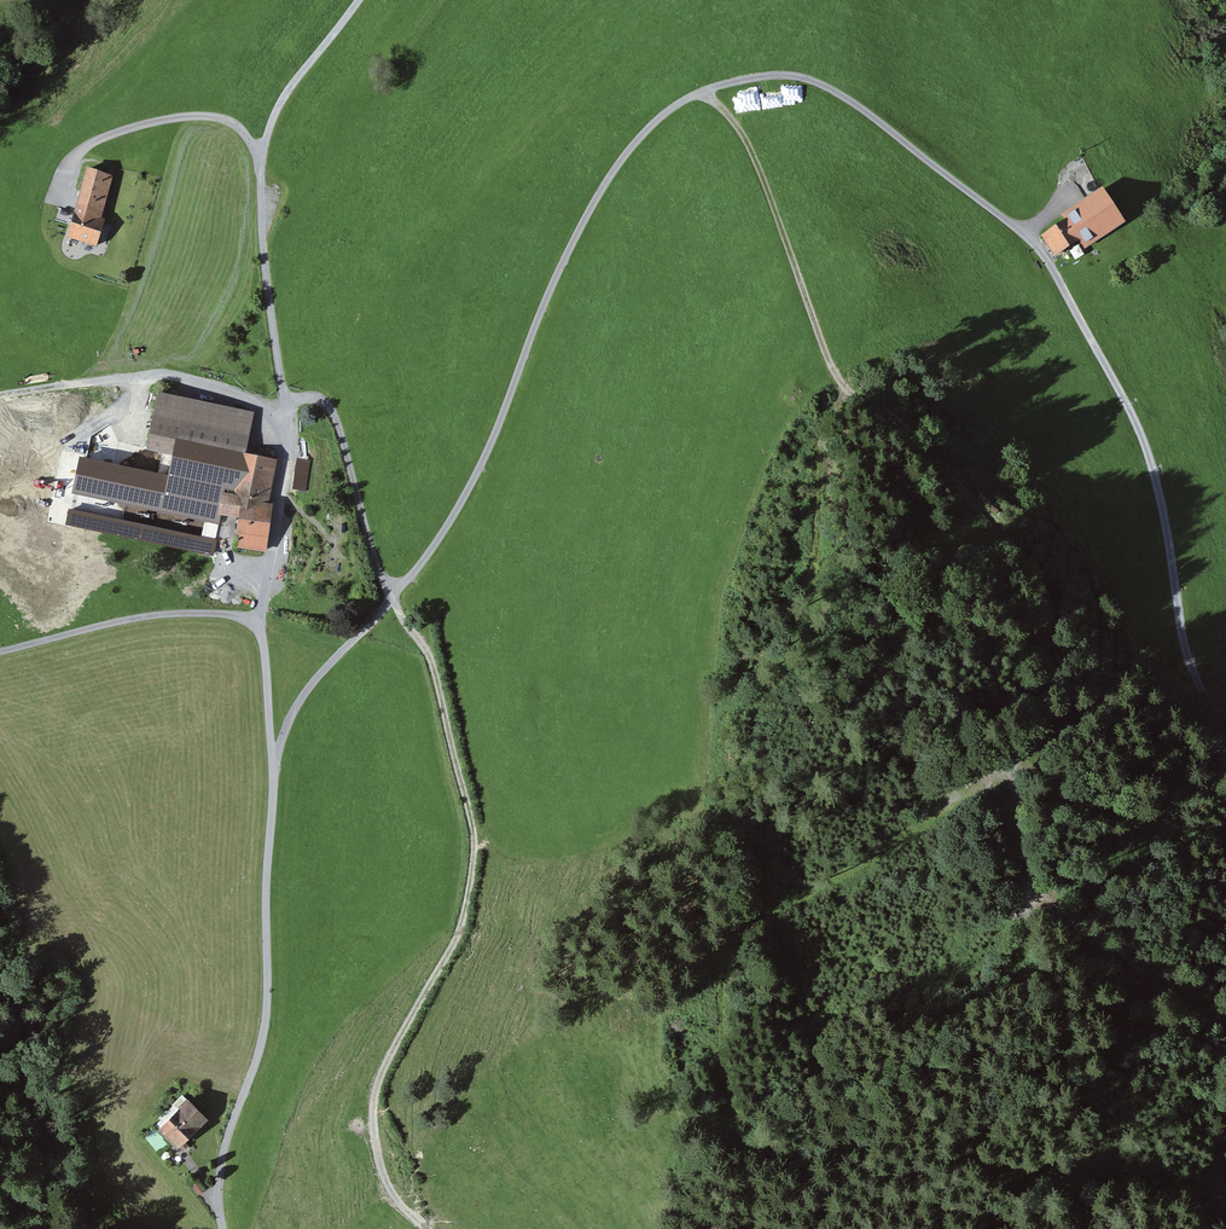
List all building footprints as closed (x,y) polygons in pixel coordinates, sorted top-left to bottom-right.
[(113,179),(85,170),(64,242),(96,251),(104,224),(100,223),(113,179)] [(1065,222),(1043,237),(1058,259),(1081,244),(1086,252),(1125,226),(1101,190),(1062,216),(1065,222)] [(255,414),(155,393),(143,453),(160,457),(158,469),(80,453),(72,490),(217,520),(219,510),(242,515),(235,547),(265,553),(276,504),(270,503),(279,461),(246,454),(255,414)] [(181,519),(179,532),(191,534),(193,521),(181,519)] [(186,1098),(155,1128),(177,1151),(208,1121),(186,1098)]
